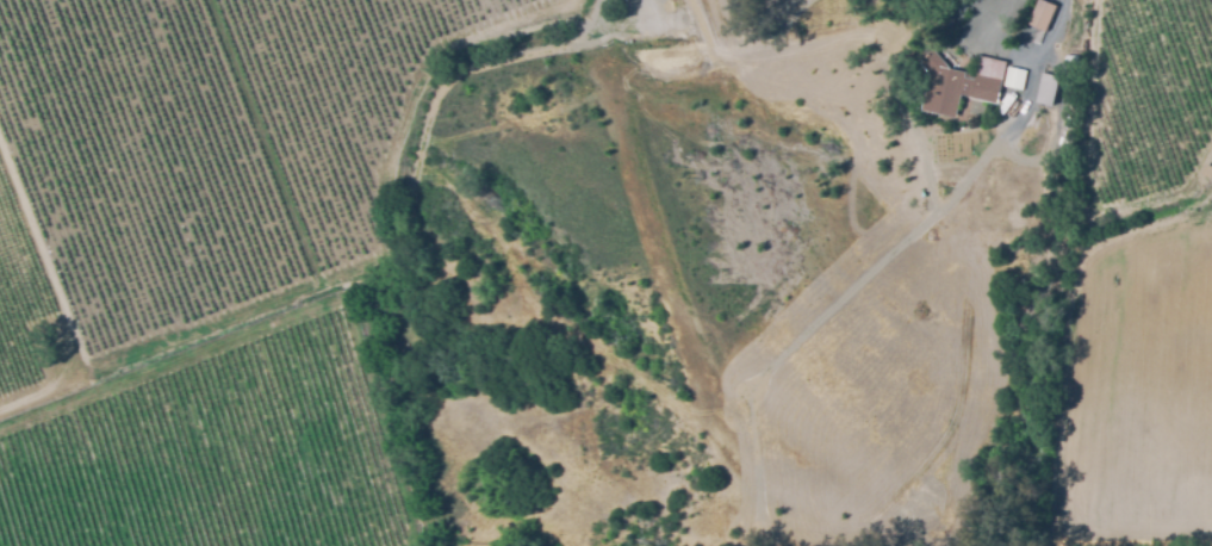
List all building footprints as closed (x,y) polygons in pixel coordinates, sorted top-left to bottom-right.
[(1026,20),(1034,0),(1051,0),(1053,1),(1043,27),(1026,20)] [(956,118),(924,108),(932,74),(921,61),(934,50),(950,69),(974,74),(978,55),(1006,62),(996,104),(962,97),(956,118)] [(1006,64),(1025,69),(1021,87),(1002,83),(1006,64)] [(1061,76),(1055,105),(1037,101),(1043,72),(1061,76)] [(1208,165),(1211,166),(1211,179),(1202,174),(1208,165)]
